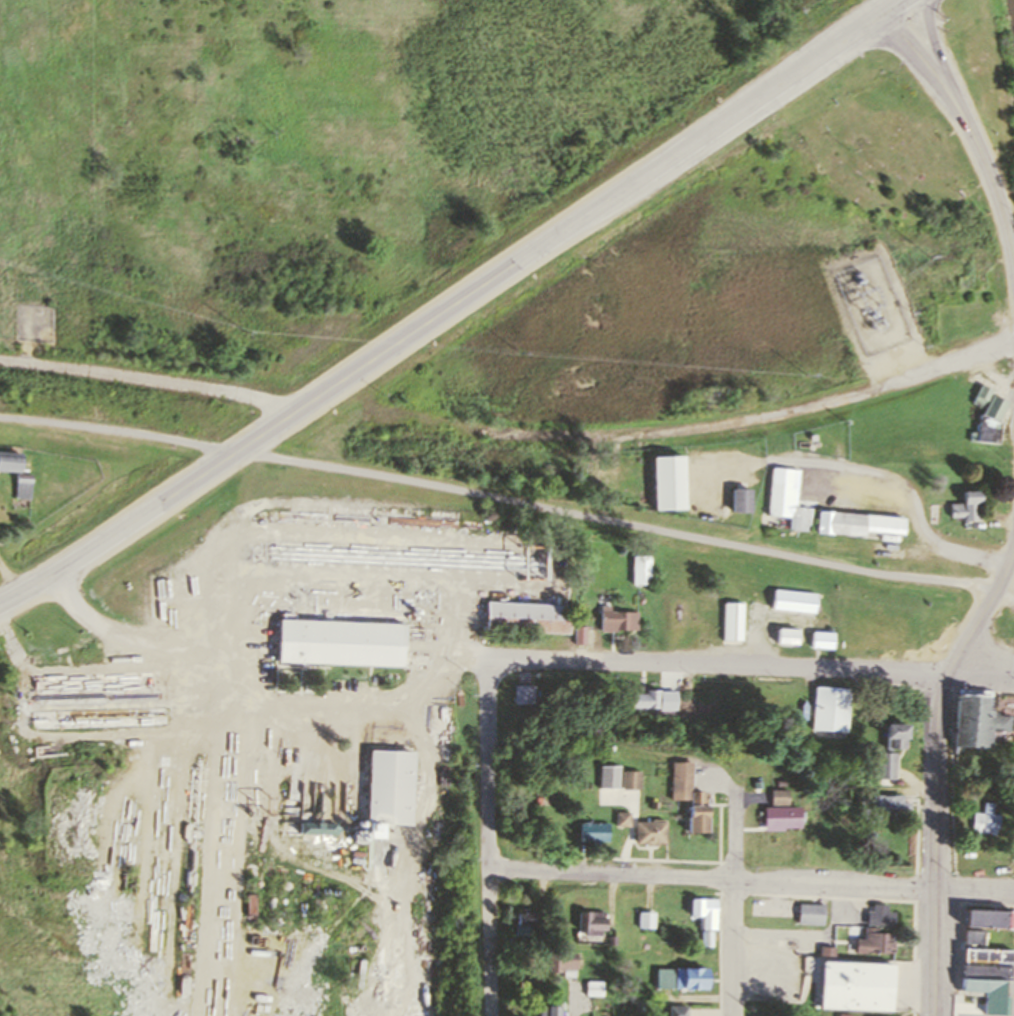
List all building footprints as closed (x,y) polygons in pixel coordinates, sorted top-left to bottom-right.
[(51,328),(44,329),(44,340),(52,340),(51,328)] [(977,384),(989,389),(986,395),(1004,402),(996,420),(995,442),(968,440),(968,430),(973,431),(974,414),(977,415),(982,405),(970,400),(977,384)] [(17,471),(0,469),(0,451),(19,453),(17,471)] [(682,455),(685,508),(651,510),(648,457),(682,455)] [(31,474),(30,497),(14,496),(15,473),(31,474)] [(810,508),(791,506),(793,484),(771,483),(768,515),(787,516),(786,528),(808,530),(810,508)] [(751,489),(750,512),(730,512),(730,489),(751,489)] [(976,490),(976,519),(961,519),(961,516),(950,516),(949,502),(959,502),(959,490),(976,490)] [(904,517),(903,533),(861,530),(861,534),(816,531),(818,511),(904,517)] [(650,556),(650,583),(632,583),(632,556),(650,556)] [(773,589),(770,608),(815,613),(817,594),(773,589)] [(478,602),(571,604),(570,634),(477,632),(478,602)] [(742,602),(742,640),(722,640),(722,603),(742,602)] [(640,612),(639,630),(600,629),(601,606),(610,606),(610,611),(640,612)] [(402,624),(274,619),(273,664),(400,669),(402,624)] [(800,630),(799,643),(776,642),(777,628),(800,630)] [(835,632),(834,648),(812,646),(813,631),(835,632)] [(812,686),(810,729),(847,731),(850,688),(812,686)] [(992,688),(955,688),(955,696),(950,696),(949,748),(987,748),(987,730),(1008,730),(1008,715),(997,715),(997,712),(995,712),(981,712),(981,697),(992,697),(992,688)] [(661,690),(661,707),(646,707),(646,716),(630,715),(630,693),(646,693),(646,690),(661,690)] [(895,778),(894,753),(888,753),(888,749),(905,749),(905,724),(880,725),(880,753),(874,753),(874,779),(895,778)] [(412,750),(363,748),(361,822),(410,824),(412,750)] [(687,761),(687,788),(670,788),(671,761),(687,761)] [(617,765),(617,788),(596,788),(596,766),(617,765)] [(638,771),(622,771),(622,789),(638,789),(638,771)] [(782,789),(783,804),(768,805),(767,789),(782,789)] [(708,832),(708,807),(704,806),(705,797),(702,797),(702,791),(687,790),(687,831),(708,832)] [(900,795),(861,796),(862,823),(881,823),(881,813),(910,812),(910,801),(900,801),(900,795)] [(990,803),(979,802),(978,812),(970,812),(968,833),(994,835),(994,829),(998,829),(999,815),(989,814),(990,803)] [(795,806),(761,807),(762,830),(795,830),(795,806)] [(626,812),(614,813),(614,826),(627,826),(626,812)] [(664,820),(634,821),(634,845),(664,844),(664,820)] [(607,823),(607,842),(576,841),(576,823),(607,823)] [(718,899),(717,930),(702,930),(702,915),(689,915),(690,898),(718,899)] [(823,904),(823,925),(796,924),(797,903),(823,904)] [(883,911),(884,903),(871,903),(870,910),(865,910),(864,923),(891,924),(892,912),(883,911)] [(961,908),(1013,910),(1013,928),(960,926),(961,908)] [(537,912),(536,926),(515,924),(516,911),(537,912)] [(655,912),(655,927),(638,927),(638,912),(655,912)] [(607,913),(607,929),(600,929),(600,933),(586,933),(586,927),(578,927),(578,913),(607,913)] [(892,941),(889,940),(890,932),(876,931),(876,927),(863,926),(863,939),(854,939),(854,951),(892,952),(892,941)] [(985,930),(984,944),(961,943),(962,929),(985,930)] [(833,946),(819,946),(819,954),(833,955),(833,946)] [(958,976),(959,946),(1009,947),(1009,976),(1003,976),(958,976)] [(577,953),(576,969),(556,969),(556,971),(546,971),(546,952),(577,953)] [(817,960),(890,961),(889,1009),(816,1008),(817,960)] [(705,972),(705,967),(656,966),(656,985),(712,986),(713,972),(705,972)] [(958,976),(958,988),(981,989),(980,1013),(1009,1014),(1009,996),(1003,996),(1003,976),(958,976)] [(586,979),(585,996),(603,997),(604,980),(586,979)] [(556,1005),(556,1015),(537,1015),(537,1005),(556,1005)] [(672,1006),(671,1015),(687,1015),(687,1006),(672,1006)]
